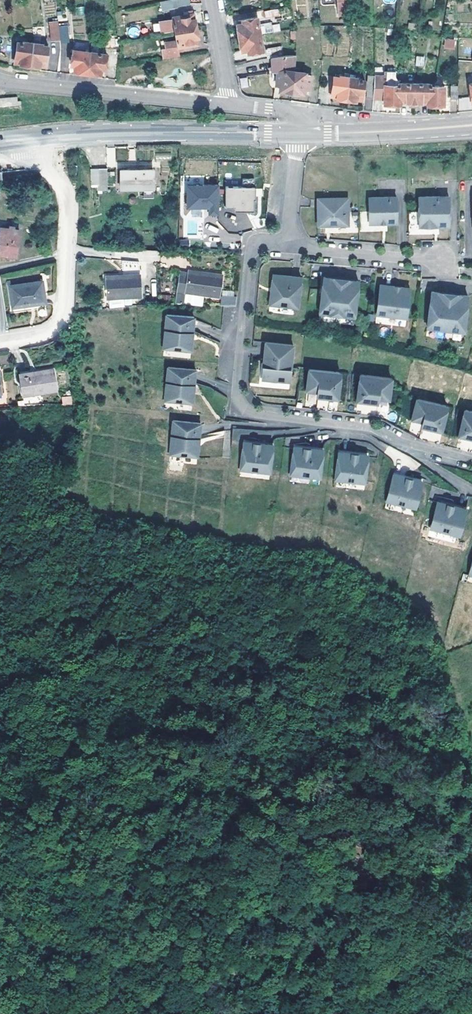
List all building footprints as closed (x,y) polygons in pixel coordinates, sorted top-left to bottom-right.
[(348,0),(339,0),(340,16),(349,16),(349,9),(348,0)] [(278,8),(264,11),(266,18),(279,16),(278,8)] [(295,17),(294,10),(286,11),(287,18),(295,17)] [(195,15),(175,18),(177,33),(199,30),(198,20),(196,20),(195,15)] [(265,53),(262,35),(259,18),(245,21),(245,24),(239,25),(241,38),(243,52),(249,51),(251,55),(265,53)] [(159,21),(159,33),(172,32),(171,20),(159,21)] [(280,31),(279,22),(261,24),(262,33),(280,31)] [(49,25),(51,43),(62,43),(61,29),(60,24),(49,25)] [(68,28),(61,29),(62,43),(70,43),(68,28)] [(199,30),(177,33),(180,49),(201,46),(200,40),(201,40),(199,30)] [(453,49),(455,40),(446,38),(443,46),(453,49)] [(31,67),(35,44),(24,43),(23,44),(19,43),(16,64),(21,64),(21,66),(31,67)] [(47,67),(50,47),(45,47),(45,45),(35,44),(31,67),(41,68),(42,67),(47,67)] [(180,49),(163,51),(165,60),(182,57),(180,49)] [(109,56),(92,53),(75,51),(73,66),(77,67),(76,73),(89,74),(102,76),(103,70),(107,71),(109,56)] [(296,63),(297,56),(298,53),(278,56),(278,58),(276,73),(273,73),(272,80),(277,80),(276,85),(281,85),(280,92),(293,94),(296,71),(296,63)] [(416,56),(415,66),(423,66),(424,56),(416,56)] [(307,72),(296,71),(293,94),(303,95),(304,94),(310,94),(313,75),(307,74),(307,72)] [(399,74),(387,74),(387,79),(386,79),(386,86),(402,87),(402,85),(399,74)] [(348,101),(351,77),(341,75),(341,77),(336,76),(333,98),(338,98),(338,100),(348,101)] [(240,88),(248,87),(247,77),(240,78),(240,88)] [(364,102),(367,80),(362,79),(362,78),(351,77),(348,101),(359,103),(359,101),(364,102)] [(402,87),(386,86),(386,79),(375,78),(374,99),(385,100),(385,106),(402,107),(402,105),(402,87)] [(415,105),(415,85),(402,85),(402,87),(402,105),(415,105)] [(415,85),(415,105),(429,105),(430,87),(430,85),(415,85)] [(446,87),(430,87),(429,105),(429,107),(446,108),(446,87)] [(6,97),(0,98),(0,107),(21,104),(21,100),(17,100),(17,96),(6,97)] [(110,183),(110,169),(102,169),(102,183),(110,183)] [(156,171),(124,172),(124,190),(157,189),(156,171)] [(245,188),(256,189),(256,181),(245,180),(245,188)] [(220,181),(190,181),(190,204),(211,204),(211,211),(220,211),(220,181)] [(245,188),(228,188),(228,201),(245,202),(245,213),(256,213),(256,202),(258,202),(258,189),(256,189),(245,188)] [(320,198),(321,227),(329,226),(329,225),(333,225),(333,226),(351,226),(350,197),(320,198)] [(399,198),(372,199),(373,226),(400,225),(399,198)] [(421,198),(421,229),(451,228),(451,198),(421,198)] [(16,257),(19,230),(2,229),(0,242),(0,254),(16,257)] [(121,261),(122,271),(140,269),(139,260),(121,261)] [(183,273),(181,292),(179,304),(205,307),(206,296),(223,298),(225,277),(193,271),(192,275),(183,273)] [(110,276),(111,299),(143,297),(142,274),(110,276)] [(304,279),(276,276),(273,306),(301,309),(304,279)] [(10,284),(14,307),(47,301),(43,279),(10,284)] [(358,319),(361,283),(327,279),(323,315),(358,319)] [(413,290),(383,287),(380,317),(409,320),(413,290)] [(434,293),(429,334),(466,338),(470,296),(434,293)] [(169,315),(166,349),(194,352),(197,317),(169,315)] [(296,346),(269,344),(266,381),(293,383),(296,346)] [(341,400),(346,352),(314,349),(310,392),(321,393),(321,395),(327,396),(326,399),(341,400)] [(392,401),(397,358),(365,354),(360,402),(375,404),(375,401),(381,402),(382,399),(392,401)] [(21,372),(25,394),(58,388),(54,366),(21,372)] [(171,368),(168,402),(195,404),(198,370),(171,368)] [(72,404),(72,396),(62,397),(62,405),(72,404)] [(450,408),(420,401),(415,421),(426,424),(425,426),(431,427),(431,430),(445,433),(450,408)] [(467,411),(462,437),(471,439),(471,412),(467,411)] [(176,421),(172,456),(200,458),(203,424),(176,421)] [(419,439),(440,441),(441,434),(420,431),(419,439)] [(246,445),(243,471),(273,474),(276,447),(262,445),(262,446),(246,445)] [(297,450),(293,476),(323,480),(327,452),(313,450),(313,452),(297,450)] [(342,454),(339,482),(369,485),(372,459),(355,457),(356,456),(342,454)] [(390,503),(419,511),(426,484),(397,476),(390,503)] [(470,512),(441,504),(434,531),(463,538),(470,512)]
